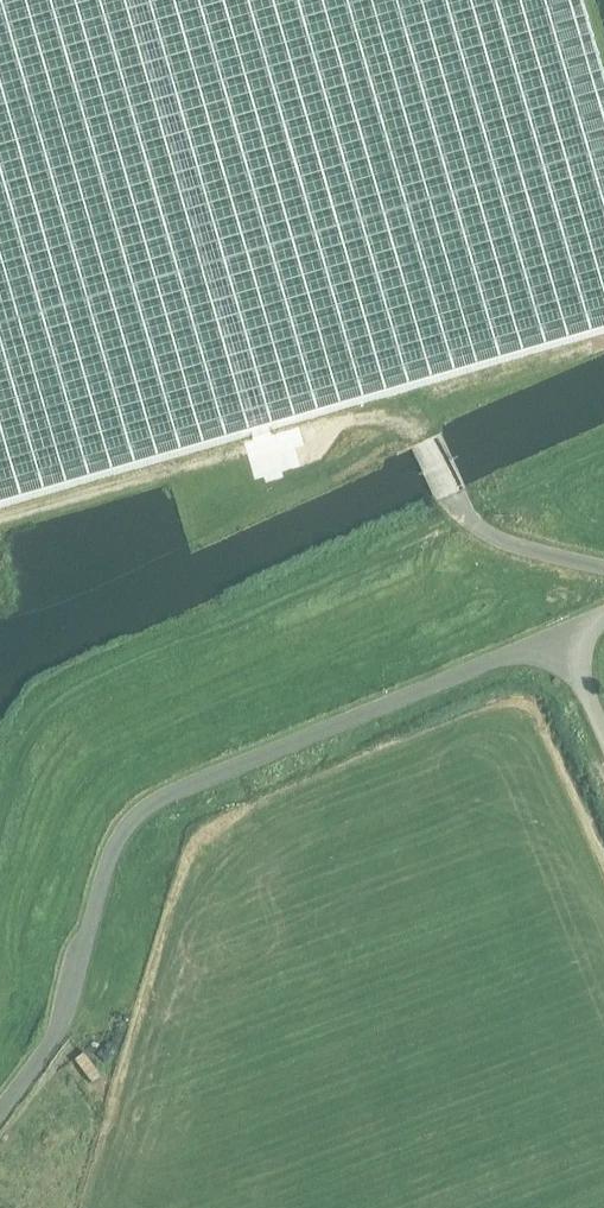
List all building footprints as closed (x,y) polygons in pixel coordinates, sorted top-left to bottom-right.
[(603,333),(603,73),(583,0),(0,0),(0,509),(603,333)]
